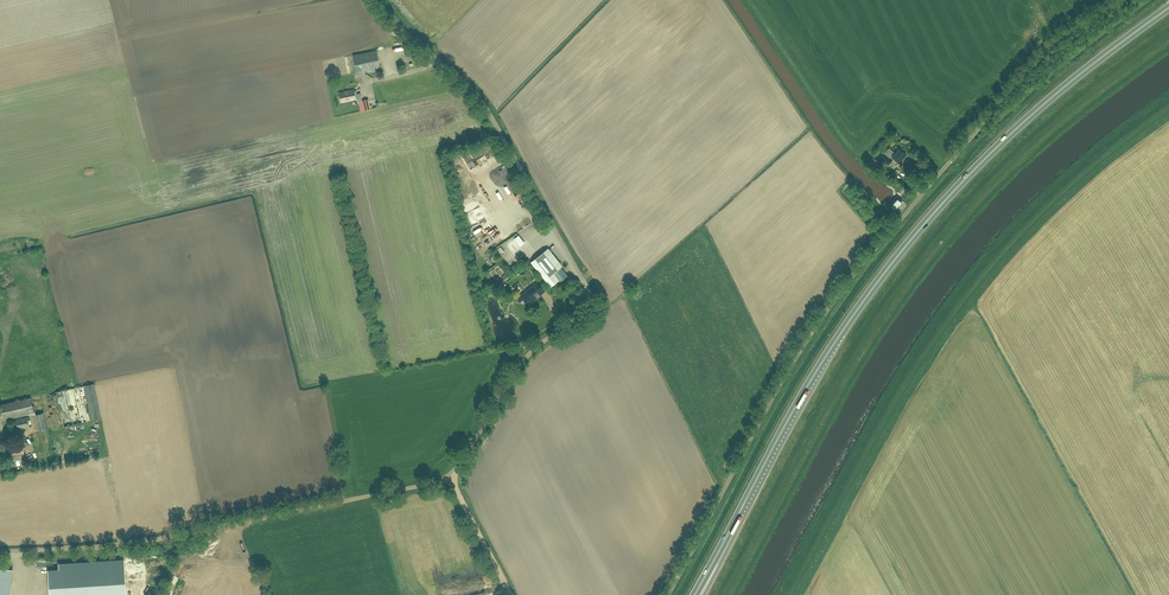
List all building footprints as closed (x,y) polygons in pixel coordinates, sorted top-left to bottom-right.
[(356,73),(380,68),(377,50),(352,55),(356,73)] [(340,102),(355,99),(353,89),(338,92),(340,102)] [(356,91),(354,91),(355,98),(356,98),(357,102),(362,101),(360,93),(357,94),(356,91)] [(888,164),(894,158),(899,162),(906,154),(899,147),(898,148),(899,148),(895,152),(889,148),(885,153),(884,152),(879,157),(888,164)] [(902,202),(898,198),(897,198),(898,198),(891,207),(890,206),(890,207),(895,211),(895,210),(902,202)] [(899,214),(906,205),(903,203),(896,212),(899,214)] [(471,223),(483,219),(482,215),(472,218),(471,216),(473,215),(472,212),(468,213),(471,223)] [(520,227),(521,230),(531,224),(528,220),(523,222),(525,224),(520,227)] [(516,242),(519,245),(524,242),(518,235),(514,239),(516,241),(516,242)] [(547,248),(530,262),(550,286),(558,280),(559,281),(567,275),(560,267),(561,266),(547,248)] [(536,298),(544,291),(536,282),(516,298),(517,299),(518,301),(519,301),(523,298),(528,306),(535,300),(534,298),(535,297),(536,298)] [(84,386),(91,421),(101,419),(94,384),(84,386)] [(3,415),(4,420),(34,412),(31,397),(0,404),(0,416),(3,415)] [(35,415),(39,433),(47,431),(43,413),(35,415)] [(22,418),(15,419),(17,429),(30,427),(28,417),(22,418)] [(22,446),(11,448),(14,461),(25,458),(22,446)] [(4,465),(6,469),(15,464),(13,460),(4,465)] [(124,559),(59,563),(59,569),(48,569),(50,594),(126,594),(124,559)] [(0,568),(0,594),(9,594),(12,569),(0,568)]
